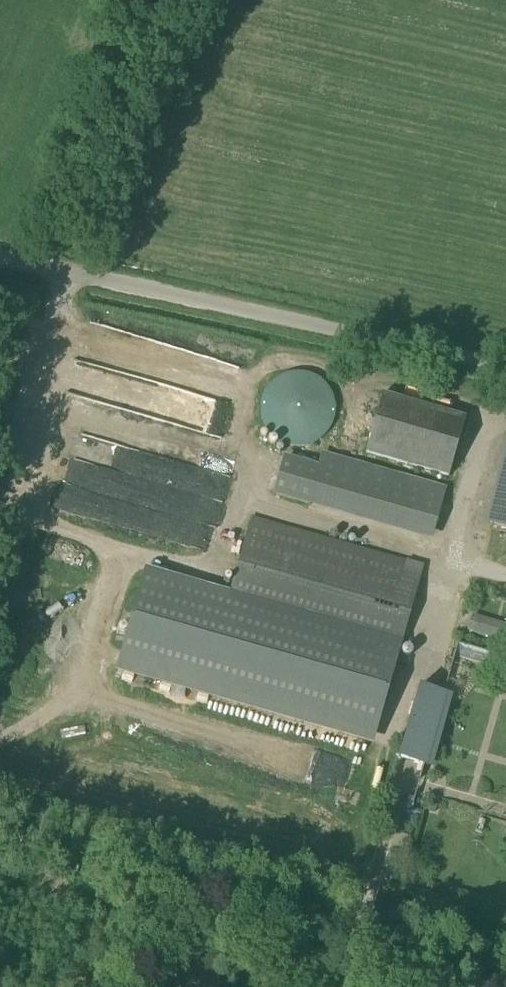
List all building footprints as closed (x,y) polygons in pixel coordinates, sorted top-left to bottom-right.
[(78,369),(71,402),(220,432),(227,399),(78,369)] [(333,417),(333,416),(332,407),(330,401),(327,395),(323,390),(318,385),(310,381),(304,379),(295,378),(286,379),(280,381),(272,385),(268,389),(263,395),(260,401),(258,408),(257,416),(258,425),(260,432),(263,438),(268,443),(271,446),(278,451),(286,454),(294,455),(300,454),(307,453),(314,450),(320,445),(326,439),(330,432),(332,426),(333,417)] [(366,453),(448,477),(465,418),(383,395),(366,453)] [(164,488),(172,461),(89,436),(81,463),(164,488)] [(492,495),(505,499),(505,451),(492,495)] [(277,484),(434,528),(445,490),(322,455),(318,469),(285,459),(277,484)] [(505,529),(505,499),(492,495),(484,523),(505,529)] [(224,615),(395,664),(423,568),(251,519),(224,615)] [(86,591),(100,594),(103,584),(88,580),(86,591)] [(395,664),(224,615),(139,591),(122,650),(378,723),(395,664)] [(471,618),(465,635),(501,646),(505,630),(505,628),(471,618)] [(487,667),(490,654),(457,645),(454,657),(487,667)] [(397,657),(395,664),(406,667),(408,660),(397,657)] [(480,705),(489,679),(468,671),(458,696),(480,705)] [(418,689),(398,759),(423,766),(443,696),(418,689)] [(179,986),(214,986),(208,975),(211,973),(196,946),(165,963),(179,986)]
